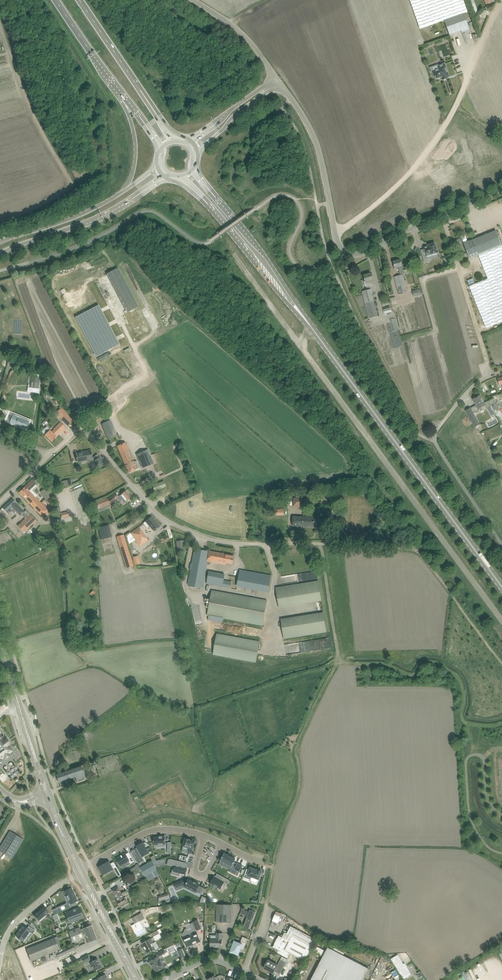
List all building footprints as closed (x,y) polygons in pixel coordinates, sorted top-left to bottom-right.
[(444,20),(464,13),(467,12),(463,0),(410,0),(420,29),(444,20)] [(475,14),(479,13),(474,0),(471,0),(475,14)] [(464,13),(444,20),(449,35),(461,31),(462,33),(470,31),(464,13)] [(443,79),(449,77),(445,65),(442,66),(442,65),(438,66),(438,69),(432,71),(434,76),(435,76),(436,79),(442,77),(443,79)] [(464,244),(470,258),(478,255),(501,245),(496,231),(464,244)] [(430,245),(430,246),(424,247),(426,254),(422,255),(424,263),(428,262),(426,256),(438,253),(437,248),(436,248),(435,243),(429,245),(430,245)] [(478,255),(488,279),(469,287),(486,328),(501,321),(501,245),(478,255)] [(393,262),(395,266),(395,268),(398,267),(400,274),(404,273),(400,260),(393,262)] [(364,275),(365,280),(365,281),(364,281),(366,286),(374,284),(373,280),(371,273),(364,275)] [(403,275),(394,277),(399,294),(407,292),(403,275)] [(371,289),(362,292),(369,318),(378,316),(371,289)] [(99,305),(75,317),(96,357),(120,344),(99,305)] [(149,326),(139,306),(127,313),(125,313),(136,333),(149,326)] [(126,369),(119,374),(123,380),(127,378),(130,375),(126,369)] [(123,380),(119,374),(117,370),(109,375),(115,385),(119,382),(119,383),(123,380)] [(31,376),(30,387),(39,388),(40,377),(31,376)] [(473,399),(475,404),(476,405),(471,408),(474,413),(479,410),(478,409),(485,405),(491,416),(495,414),(487,401),(484,403),(480,395),(473,399)] [(56,413),(60,418),(68,427),(74,421),(65,412),(61,408),(56,413)] [(470,408),(465,411),(475,427),(480,425),(470,408)] [(168,412),(157,417),(159,423),(163,421),(170,418),(168,412)] [(16,424),(25,429),(28,421),(14,415),(11,423),(16,424)] [(154,418),(140,424),(143,430),(150,427),(154,425),(157,424),(154,418)] [(110,420),(103,423),(109,435),(116,432),(110,420)] [(53,433),(46,427),(42,431),(51,442),(65,428),(60,422),(53,429),(55,431),(53,433)] [(125,442),(122,444),(117,446),(128,472),(139,468),(136,461),(133,462),(125,442)] [(91,450),(76,453),(77,458),(77,460),(86,458),(86,460),(87,460),(88,463),(89,464),(93,463),(93,462),(92,459),(92,458),(91,450)] [(149,452),(138,457),(142,468),(154,463),(149,452)] [(93,462),(93,463),(98,470),(101,467),(106,464),(100,457),(95,460),(93,462)] [(33,479),(19,492),(23,496),(44,519),(50,513),(29,491),(37,483),(36,483),(33,479)] [(166,487),(163,481),(152,485),(154,491),(166,487)] [(45,489),(40,492),(45,500),(50,498),(45,489)] [(118,497),(115,493),(108,499),(111,503),(117,499),(120,501),(121,500),(124,503),(126,501),(131,497),(126,491),(118,497)] [(107,497),(93,502),(96,510),(109,505),(107,497)] [(12,498),(2,508),(6,511),(8,514),(11,511),(9,509),(11,506),(14,509),(20,516),(24,512),(18,505),(16,502),(12,498)] [(305,498),(294,498),(294,506),(305,507),(305,498)] [(109,515),(113,522),(135,509),(131,502),(109,515)] [(25,531),(36,520),(30,514),(19,524),(25,531)] [(293,517),(293,521),(293,526),(323,527),(324,516),(306,515),(306,517),(293,517)] [(151,516),(145,521),(143,523),(147,528),(149,526),(154,531),(160,526),(151,516)] [(104,526),(98,527),(101,539),(112,537),(109,525),(104,526)] [(130,533),(126,536),(129,544),(135,540),(138,544),(140,546),(148,541),(146,538),(139,527),(130,533)] [(124,534),(117,536),(126,568),(134,566),(124,534)] [(176,542),(178,553),(185,551),(184,540),(176,542)] [(190,569),(187,586),(203,589),(208,561),(207,561),(209,551),(194,548),(192,563),(191,563),(191,564),(190,564),(189,569),(190,569)] [(209,551),(207,561),(208,561),(220,564),(220,562),(232,564),(234,556),(209,551)] [(241,569),(238,587),(270,592),(273,575),(241,569)] [(225,574),(209,571),(207,583),(223,586),(225,574)] [(279,608),(322,601),(318,581),(276,588),(279,608)] [(212,590),(207,615),(263,625),(267,600),(212,590)] [(327,632),(323,612),(281,619),(284,639),(327,632)] [(213,653),(256,661),(257,655),(258,655),(260,641),(217,633),(213,653)] [(312,642),(291,644),(291,653),(313,650),(312,642)] [(4,735),(1,737),(0,736),(0,763),(2,761),(0,759),(3,756),(5,759),(10,755),(8,753),(11,750),(7,745),(10,743),(7,739),(3,734),(2,734),(4,735)] [(81,765),(61,772),(56,774),(59,782),(60,786),(65,784),(64,780),(75,777),(77,781),(85,778),(81,765)] [(7,835),(0,846),(0,851),(12,858),(24,839),(10,831),(7,835)] [(159,837),(154,837),(154,845),(159,845),(160,846),(165,846),(165,847),(166,847),(165,836),(162,836),(160,837),(160,836),(159,836),(159,837)] [(185,838),(183,846),(188,847),(187,853),(192,854),(195,842),(189,840),(190,839),(185,838)] [(131,851),(138,864),(144,861),(142,857),(143,857),(142,856),(148,852),(149,853),(143,842),(137,846),(136,846),(137,847),(136,848),(137,849),(132,852),(131,851)] [(156,859),(170,857),(169,850),(155,852),(156,859)] [(121,856),(116,858),(118,861),(117,862),(119,866),(120,865),(120,866),(129,861),(130,864),(135,861),(132,856),(129,852),(126,854),(123,856),(122,855),(121,856),(121,855),(121,856)] [(224,853),(220,861),(232,866),(230,870),(229,872),(238,876),(243,866),(237,863),(234,862),(236,859),(224,853)] [(168,859),(167,864),(175,866),(173,871),(177,872),(176,875),(179,876),(180,873),(186,875),(187,869),(186,868),(184,868),(185,866),(182,865),(183,862),(171,859),(168,859)] [(98,867),(103,876),(103,875),(113,869),(114,869),(111,863),(109,861),(108,862),(107,862),(100,866),(98,867)] [(140,867),(145,877),(146,876),(157,870),(155,865),(153,862),(152,861),(140,867)] [(136,866),(130,869),(132,872),(140,867),(138,864),(136,865),(136,866)] [(247,869),(244,877),(251,880),(252,877),(259,879),(262,871),(258,870),(257,870),(251,868),(250,870),(247,869)] [(157,870),(146,876),(148,881),(160,875),(157,870)] [(214,876),(210,883),(220,889),(224,882),(228,884),(230,880),(222,876),(221,880),(215,877),(214,876)] [(183,880),(174,884),(175,886),(176,888),(183,885),(196,892),(199,885),(199,884),(197,883),(197,882),(196,882),(196,883),(194,882),(194,881),(194,882),(189,879),(187,882),(186,884),(187,884),(186,885),(185,885),(183,880)] [(116,888),(112,890),(117,898),(118,901),(117,901),(120,906),(123,904),(124,905),(126,904),(126,902),(127,902),(126,901),(127,901),(125,897),(124,898),(124,897),(122,895),(127,892),(126,890),(121,892),(118,887),(116,888)] [(67,889),(62,892),(65,897),(67,895),(69,900),(68,900),(69,903),(64,905),(66,909),(75,905),(74,901),(76,900),(76,898),(75,896),(73,893),(71,888),(70,888),(70,889),(69,889),(68,889),(68,888),(67,889)] [(168,893),(158,896),(160,901),(170,899),(168,893)] [(231,923),(232,905),(216,904),(216,922),(231,923)] [(44,906),(33,915),(34,915),(36,917),(39,920),(45,915),(49,912),(50,914),(53,911),(50,905),(46,908),(44,906)] [(68,918),(67,919),(69,923),(73,921),(74,922),(79,920),(79,919),(77,915),(81,913),(81,914),(82,913),(79,907),(68,911),(68,912),(71,918),(68,919),(68,918)] [(242,909),(240,914),(247,917),(243,929),(246,930),(246,929),(248,930),(252,918),(252,916),(253,916),(254,916),(254,915),(256,912),(250,910),(249,912),(242,909)] [(272,923),(278,925),(282,913),(276,911),(272,923)] [(136,923),(132,925),(136,933),(138,937),(141,935),(147,932),(145,928),(143,929),(142,925),(143,925),(146,923),(144,919),(145,919),(142,913),(136,916),(138,919),(135,920),(136,923)] [(189,935),(183,938),(187,947),(194,944),(201,941),(197,932),(196,930),(197,930),(201,928),(198,920),(193,922),(194,922),(190,924),(191,926),(186,928),(189,935)] [(90,922),(85,924),(82,925),(83,928),(84,931),(85,934),(88,942),(97,939),(91,925),(90,922)] [(50,923),(43,925),(46,935),(57,931),(55,924),(51,926),(50,923)] [(19,930),(16,935),(23,940),(29,932),(32,934),(35,930),(29,926),(27,928),(23,925),(20,929),(20,930),(19,930)] [(279,936),(273,947),(278,950),(279,950),(278,951),(279,953),(280,953),(279,953),(282,955),(282,954),(282,955),(285,956),(287,957),(288,956),(290,953),(305,961),(307,956),(312,947),(316,940),(291,926),(284,938),(279,936)] [(68,932),(71,937),(84,931),(83,928),(83,929),(81,930),(80,927),(68,932)] [(84,931),(71,937),(73,942),(84,937),(83,935),(85,934),(84,931)] [(210,938),(210,942),(210,947),(222,947),(222,942),(222,939),(222,933),(217,933),(216,938),(210,938)] [(58,957),(74,949),(72,945),(63,949),(59,940),(57,936),(27,949),(31,961),(55,951),(55,952),(55,953),(58,957)] [(233,944),(232,944),(232,945),(231,946),(231,947),(230,948),(231,949),(231,948),(232,949),(230,952),(238,955),(240,949),(244,950),(248,939),(243,937),(240,943),(234,941),(233,945),(233,944)] [(151,938),(147,941),(142,943),(145,949),(144,950),(146,954),(155,949),(157,948),(158,947),(155,942),(154,942),(152,943),(153,942),(151,938)] [(326,951),(315,946),(312,951),(323,957),(311,979),(363,979),(369,969),(328,947),(326,951)] [(155,958),(150,961),(156,972),(164,968),(162,963),(159,957),(166,953),(165,952),(167,952),(166,949),(164,950),(156,954),(157,957),(155,958)] [(91,960),(88,955),(82,958),(84,963),(85,963),(86,964),(90,962),(94,971),(102,967),(97,959),(91,962),(90,960),(91,960)] [(398,955),(391,959),(403,979),(411,975),(405,963),(404,964),(398,955)] [(264,965),(264,967),(264,968),(271,972),(274,973),(274,972),(275,971),(280,974),(288,959),(282,956),(280,959),(282,960),(280,964),(278,963),(277,965),(268,960),(267,961),(267,960),(265,962),(264,963),(264,965)]
